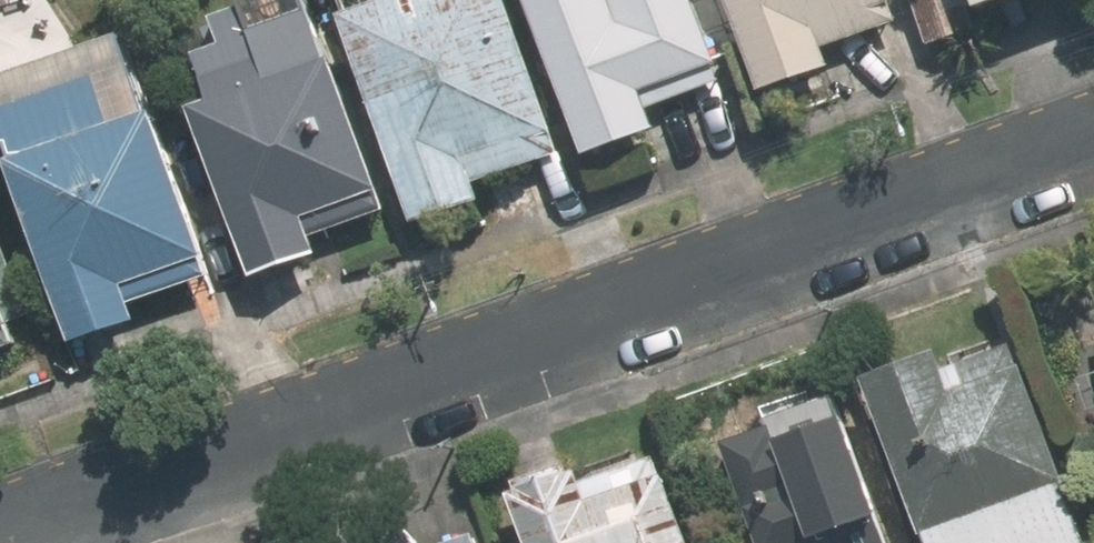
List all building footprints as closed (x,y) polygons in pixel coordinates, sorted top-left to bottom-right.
[(415,230),(478,207),(471,185),(560,154),(504,0),(422,0),(343,28),(415,230)] [(586,159),(658,134),(649,108),(715,85),(710,70),(718,68),(694,0),(529,0),(586,159)] [(761,95),(830,70),(824,50),(897,24),(889,0),(727,0),(761,95)] [(939,51),(981,35),(968,0),(920,0),(939,51)] [(984,21),(1046,0),(977,0),(984,21)] [(251,48),(241,20),(215,29),(225,58),(199,67),(216,113),(192,123),(250,285),(315,261),(307,240),(382,213),(332,73),(325,76),(316,49),(276,63),(269,42),(251,48)] [(125,43),(0,87),(0,109),(22,170),(15,174),(81,351),(136,330),(130,312),(205,284),(198,267),(206,264),(154,122),(125,43)] [(34,347),(0,252),(0,359),(34,347)] [(1016,347),(947,371),(941,355),(867,381),(923,534),(928,532),(932,542),(1080,542),(1059,485),(1066,482),(1016,347)] [(725,448),(759,542),(880,542),(873,524),(882,521),(847,422),(781,444),(776,429),(725,448)] [(519,502),(534,542),(689,542),(659,458),(586,483),(585,478),(519,502)]
